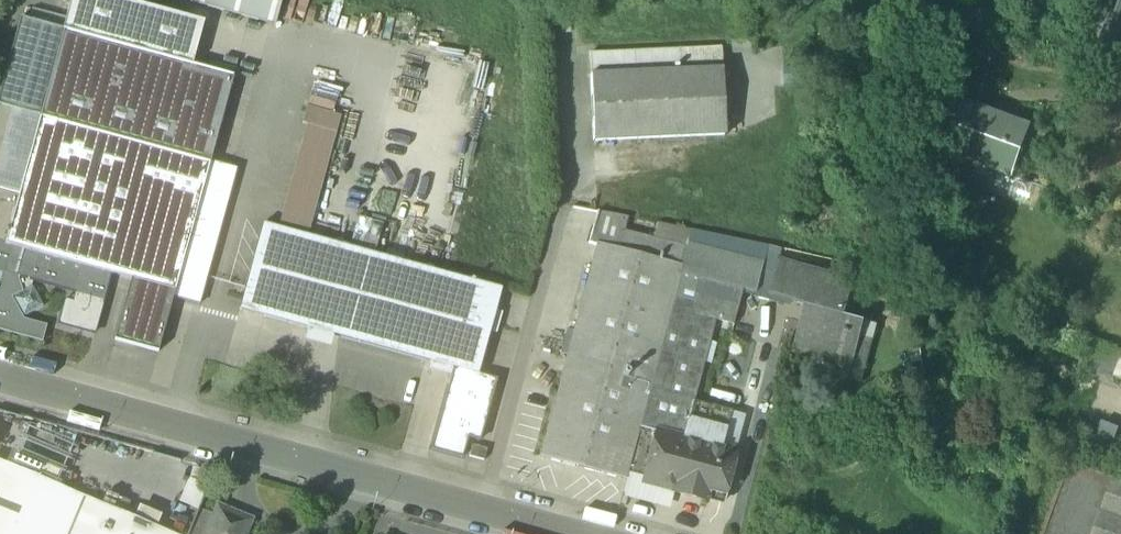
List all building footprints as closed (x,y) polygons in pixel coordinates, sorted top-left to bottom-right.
[(68,31),(195,66),(206,20),(127,0),(78,0),(68,31)] [(190,2),(275,26),(282,0),(191,0),(190,2)] [(20,18),(0,92),(0,106),(40,117),(210,164),(234,77),(195,66),(68,31),(20,18)] [(734,39),(726,39),(721,49),(722,70),(723,88),(737,87),(742,81),(741,48),(734,39)] [(721,49),(677,51),(678,72),(722,70),(721,49)] [(677,51),(589,55),(590,76),(678,72),(677,51)] [(678,72),(590,76),(593,142),(688,138),(725,136),(723,88),(722,70),(678,72)] [(1013,121),(967,104),(951,149),(1012,171),(1020,149),(1004,143),(1013,121)] [(313,111),(281,225),(308,232),(340,118),(313,111)] [(40,117),(20,192),(0,186),(0,273),(2,274),(3,275),(4,270),(18,273),(17,278),(18,279),(19,279),(19,277),(33,281),(33,283),(34,283),(34,281),(48,285),(48,287),(49,287),(50,286),(74,292),(74,294),(75,294),(76,293),(90,297),(89,298),(102,302),(101,307),(102,307),(111,275),(131,280),(175,292),(210,164),(40,117)] [(688,138),(593,142),(595,170),(689,165),(688,138)] [(237,171),(210,164),(175,292),(174,298),(200,305),(237,171)] [(628,219),(598,213),(589,243),(596,245),(597,244),(682,266),(686,249),(624,233),(628,219)] [(502,290),(263,225),(240,310),(461,370),(479,375),(502,290)] [(439,238),(432,258),(447,262),(453,243),(439,238)] [(682,266),(597,244),(596,245),(540,457),(626,480),(680,275),(683,267),(682,266)] [(763,264),(688,244),(686,249),(682,266),(683,267),(680,275),(755,294),(763,264)] [(852,282),(778,262),(769,296),(808,307),(795,354),(851,368),(863,321),(843,316),(852,282)] [(680,275),(626,480),(722,505),(736,453),(723,449),(733,413),(695,403),(716,324),(735,329),(745,292),(680,275)] [(33,281),(19,277),(19,279),(18,279),(22,293),(12,299),(23,318),(43,307),(32,288),(31,288),(33,283),(33,281)] [(175,292),(131,280),(114,340),(159,352),(174,298),(175,292)] [(95,336),(102,307),(101,307),(102,302),(89,298),(90,297),(76,293),(75,294),(73,300),(73,302),(65,300),(58,327),(95,336)] [(567,326),(550,325),(551,320),(542,320),(542,335),(567,336),(567,326)] [(1090,342),(1081,370),(1114,380),(1114,379),(1120,360),(1120,352),(1090,342)] [(479,375),(461,370),(457,385),(451,383),(432,450),(462,459),(468,437),(480,441),(497,380),(479,375)] [(488,450),(473,446),(470,457),(485,461),(488,450)] [(0,462),(0,533),(171,533),(0,462)] [(1114,479),(1074,464),(1048,533),(1093,533),(1114,479)] [(1114,479),(1093,533),(1120,533),(1120,481),(1114,479)] [(144,515),(164,525),(169,516),(149,506),(144,515)] [(218,509),(208,533),(244,533),(249,521),(218,509)]
